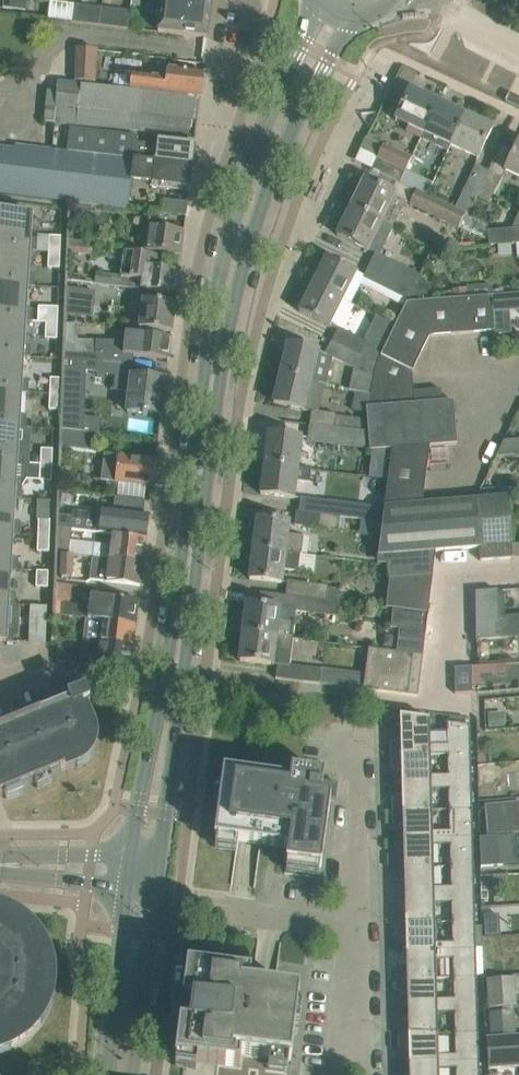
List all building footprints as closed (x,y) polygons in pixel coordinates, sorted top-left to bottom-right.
[(26,13),(28,0),(26,0),(5,0),(3,10),(26,13)] [(156,31),(208,38),(209,31),(203,30),(206,0),(160,0),(156,31)] [(70,21),(72,4),(51,1),(49,19),(70,21)] [(100,25),(102,8),(72,4),(70,21),(100,25)] [(131,11),(102,8),(100,25),(129,28),(131,11)] [(76,48),(74,84),(80,84),(79,86),(94,88),(99,51),(76,48)] [(200,98),(204,73),(166,69),(165,79),(131,75),(129,89),(137,90),(137,93),(200,98)] [(195,138),(200,98),(137,93),(94,88),(79,86),(80,84),(74,84),(57,82),(55,93),(47,92),(45,122),(174,135),(195,138)] [(421,138),(423,133),(438,101),(396,82),(388,100),(402,107),(396,120),(409,126),(407,131),(421,138)] [(450,145),(465,114),(438,101),(423,133),(450,145)] [(493,127),(465,114),(450,145),(478,158),(493,127)] [(195,142),(195,141),(158,137),(157,145),(136,143),(136,136),(108,133),(71,129),(68,154),(105,158),(135,161),(192,168),(195,142)] [(514,151),(501,145),(489,171),(488,171),(478,194),(490,200),(501,177),(503,178),(506,171),(518,177),(518,141),(514,151)] [(135,161),(105,158),(68,154),(52,152),(0,144),(0,193),(76,202),(94,205),(129,209),(132,185),(135,161)] [(384,144),(378,157),(406,170),(411,157),(384,144)] [(406,170),(378,157),(372,169),(398,181),(400,182),(406,170)] [(189,192),(192,168),(135,161),(132,185),(189,192)] [(478,194),(488,171),(475,165),(455,208),(466,215),(468,216),(478,194)] [(417,190),(400,182),(398,181),(392,193),(365,180),(351,207),(394,227),(406,202),(410,204),(439,218),(458,230),(466,215),(455,208),(446,204),(417,190)] [(186,216),(188,202),(186,202),(185,203),(164,201),(163,213),(186,216)] [(92,223),(94,205),(76,202),(74,220),(92,223)] [(380,254),(394,227),(351,207),(337,235),(368,250),(368,249),(376,252),(380,254)] [(29,251),(37,251),(37,239),(30,239),(32,214),(0,212),(0,249),(29,251)] [(182,255),(185,231),(163,228),(164,222),(147,220),(143,251),(182,255)] [(511,230),(488,231),(489,246),(518,244),(518,229),(511,230)] [(49,236),(49,252),(61,252),(61,237),(49,236)] [(69,252),(92,255),(94,243),(70,240),(69,252)] [(29,251),(0,249),(0,285),(27,286),(35,287),(35,275),(28,274),(29,251)] [(60,268),(61,252),(49,252),(48,268),(60,268)] [(180,271),(178,271),(159,268),(160,257),(125,252),(122,276),(97,272),(95,285),(106,286),(130,290),(137,290),(177,295),(180,271)] [(404,266),(380,254),(376,252),(370,264),(414,286),(420,275),(404,266)] [(356,271),(346,266),(327,257),(313,284),(343,298),(356,271)] [(370,264),(363,278),(391,292),(408,300),(414,286),(370,264)] [(329,327),(343,298),(313,284),(299,312),(329,327)] [(27,286),(0,285),(0,320),(25,322),(33,322),(33,310),(25,309),(27,286)] [(136,300),(137,290),(130,290),(106,286),(104,300),(131,303),(136,300)] [(68,287),(67,314),(80,316),(81,303),(94,305),(96,291),(68,287)] [(503,294),(492,295),(493,311),(518,309),(518,293),(503,294)] [(495,332),(493,311),(492,295),(408,300),(395,325),(375,362),(413,372),(430,337),(495,332)] [(172,333),(176,304),(142,299),(139,328),(172,333)] [(47,307),(46,323),(58,323),(59,307),(47,307)] [(375,362),(395,325),(376,316),(364,340),(338,327),(331,341),(375,362)] [(25,322),(0,320),(0,356),(23,357),(31,357),(31,345),(23,345),(25,322)] [(57,339),(58,323),(46,323),(46,339),(57,339)] [(169,359),(172,338),(135,333),(126,332),(125,342),(113,341),(97,340),(96,355),(117,355),(132,355),(140,356),(147,356),(169,359)] [(369,393),(375,362),(331,341),(325,352),(332,356),(347,364),(354,367),(350,388),(369,393)] [(326,385),(332,356),(325,352),(319,351),(288,344),(281,373),(312,381),(311,382),(326,385)] [(97,372),(99,356),(77,355),(64,354),(64,369),(74,370),(97,372)] [(23,357),(0,356),(0,391),(20,392),(29,393),(29,381),(21,380),(23,357)] [(414,392),(413,372),(375,362),(369,393),(367,407),(442,401),(441,390),(414,392)] [(326,385),(311,382),(312,381),(281,373),(274,403),(305,410),(311,411),(320,412),(320,413),(326,385)] [(162,416),(166,380),(145,377),(130,375),(130,377),(114,375),(112,390),(128,392),(126,412),(142,414),(142,415),(147,416),(147,414),(162,416)] [(62,395),(62,379),(51,378),(50,394),(62,395)] [(367,407),(369,393),(350,388),(349,390),(361,393),(358,405),(367,407)] [(20,392),(0,391),(0,426),(18,428),(26,428),(27,416),(19,415),(20,392)] [(83,430),(84,393),(63,392),(63,410),(62,429),(83,430)] [(61,410),(62,395),(50,394),(49,410),(61,410)] [(454,400),(442,401),(367,407),(368,420),(369,431),(370,446),(370,449),(370,450),(392,449),(430,446),(457,444),(454,400)] [(320,413),(320,412),(311,411),(310,424),(334,427),(369,431),(368,420),(336,416),(336,414),(320,413)] [(308,438),(308,441),(370,449),(370,446),(369,431),(334,427),(310,424),(308,438)] [(18,428),(0,426),(0,462),(16,463),(24,463),(25,451),(17,451),(18,428)] [(62,429),(61,451),(96,453),(96,443),(87,443),(88,430),(83,430),(62,429)] [(264,463),(299,468),(303,437),(268,433),(264,463)] [(503,441),(497,456),(518,454),(518,440),(503,441)] [(422,503),(430,446),(392,449),(384,506),(422,503)] [(41,449),(41,465),(52,465),(53,449),(41,449)] [(153,487),(156,460),(105,453),(103,472),(101,481),(153,487)] [(16,463),(0,462),(0,497),(14,498),(22,499),(23,487),(15,486),(16,463)] [(295,498),(299,468),(264,463),(261,494),(295,498)] [(52,481),(52,465),(41,465),(40,481),(52,481)] [(14,498),(0,497),(0,533),(12,534),(20,534),(21,522),(13,521),(14,498)] [(147,538),(149,515),(144,514),(145,501),(115,497),(113,510),(94,508),(93,513),(73,511),(72,517),(59,516),(58,527),(72,529),(107,533),(113,534),(147,538)] [(508,497),(476,499),(479,547),(480,561),(513,558),(508,497)] [(301,498),(299,511),(340,518),(369,522),(371,507),(301,498)] [(476,499),(422,503),(384,506),(378,555),(388,554),(436,551),(479,547),(476,499)] [(340,518),(299,511),(297,511),(295,526),(339,531),(340,518)] [(289,522),(279,521),(257,518),(254,548),(301,554),(303,536),(288,534),(289,522)] [(39,520),(38,535),(50,536),(50,520),(39,520)] [(71,555),(72,530),(72,529),(58,527),(57,553),(71,555)] [(12,534),(0,533),(0,568),(10,569),(18,569),(18,557),(11,557),(12,534)] [(143,563),(147,538),(113,534),(111,546),(95,544),(94,557),(109,560),(110,558),(143,563)] [(49,552),(50,536),(38,535),(37,551),(49,552)] [(299,572),(301,554),(254,548),(250,579),(281,583),(283,570),(299,572)] [(433,575),(436,551),(388,554),(390,579),(433,575)] [(72,556),(71,556),(71,555),(57,553),(56,572),(61,572),(61,577),(71,578),(72,556)] [(141,586),(143,563),(110,558),(109,560),(94,557),(91,580),(141,586)] [(10,569),(0,568),(0,604),(8,604),(16,605),(16,593),(8,592),(10,569)] [(37,571),(36,587),(48,587),(48,571),(37,571)] [(428,613),(433,575),(390,579),(386,608),(394,609),(428,613)] [(341,589),(328,587),(328,586),(288,581),(286,595),(339,602),(341,589)] [(55,615),(69,616),(71,604),(72,585),(57,584),(55,615)] [(499,616),(498,590),(476,592),(476,640),(518,637),(518,615),(499,616)] [(338,616),(339,602),(286,595),(284,610),(338,616)] [(136,625),(139,601),(105,597),(91,596),(90,607),(74,605),(74,604),(71,604),(69,616),(88,618),(88,619),(101,620),(136,625)] [(280,620),(281,607),(247,603),(243,631),(261,633),(293,638),(295,623),(280,620)] [(8,604),(0,604),(0,641),(14,642),(14,628),(6,628),(8,604)] [(47,607),(31,606),(30,643),(46,643),(47,607)] [(394,609),(391,628),(400,629),(397,652),(423,656),(426,632),(428,613),(394,609)] [(133,648),(136,625),(101,620),(88,619),(85,641),(91,642),(133,648)] [(289,665),(293,638),(261,633),(243,631),(240,661),(277,665),(289,667),(289,665)] [(63,639),(60,638),(60,641),(57,661),(68,663),(71,640),(63,639)] [(130,671),(133,648),(91,642),(85,641),(84,641),(82,658),(86,658),(85,665),(130,671)] [(418,696),(423,656),(397,652),(369,648),(366,671),(363,689),(418,696)] [(337,671),(322,669),(289,665),(289,667),(277,665),(276,678),(320,684),(335,686),(337,671)] [(455,694),(472,692),(472,666),(455,667),(455,694)] [(56,686),(60,697),(72,693),(67,682),(56,686)] [(92,728),(83,704),(90,701),(85,689),(68,696),(70,701),(69,701),(41,713),(41,712),(38,713),(38,714),(11,725),(10,724),(7,725),(7,726),(0,729),(0,796),(1,796),(77,764),(74,758),(91,751),(93,747),(94,742),(94,737),(94,733),(92,728)] [(390,742),(390,755),(430,754),(447,754),(471,753),(470,724),(447,721),(447,745),(430,745),(430,719),(400,716),(400,726),(397,726),(397,728),(400,728),(401,742),(390,742)] [(431,774),(430,754),(390,755),(391,768),(401,768),(402,782),(399,782),(399,783),(472,781),(471,753),(447,754),(448,774),(431,774)] [(497,766),(482,767),(483,785),(498,784),(497,766)] [(336,799),(338,783),(323,781),(324,776),(291,771),(290,779),(224,770),(214,838),(288,848),(285,873),(320,878),(331,799),(336,799)] [(448,789),(449,810),(473,809),(472,781),(399,783),(399,784),(402,783),(402,798),(391,798),(392,811),(432,810),(431,790),(448,789)] [(485,805),(487,836),(518,833),(518,802),(485,805)] [(432,830),(432,810),(392,811),(392,824),(403,824),(403,838),(400,838),(400,839),(473,837),(473,809),(449,810),(449,830),(432,830)] [(498,836),(478,837),(481,866),(500,865),(498,836)] [(450,845),(450,865),(474,865),(473,837),(400,839),(400,840),(403,839),(404,854),(393,854),(393,867),(433,866),(433,846),(450,845)] [(434,886),(433,866),(393,867),(393,880),(404,880),(405,894),(402,894),(402,895),(475,893),(474,865),(450,865),(451,886),(434,886)] [(451,901),(452,921),(475,921),(475,893),(402,895),(405,895),(405,909),(394,910),(395,923),(435,922),(434,902),(451,901)] [(53,985),(52,973),(50,962),(46,951),(40,941),(33,932),(25,924),(15,917),(5,913),(0,911),(0,1052),(9,1049),(19,1043),(28,1036),(36,1028),(43,1018),(48,1008),(51,996),(53,985)] [(498,914),(482,915),(483,936),(499,935),(498,914)] [(435,942),(435,922),(395,923),(395,936),(406,936),(406,950),(403,950),(403,951),(476,949),(476,927),(475,921),(452,921),(452,942),(435,942)] [(483,938),(483,949),(483,974),(518,972),(518,935),(483,938)] [(453,957),(453,977),(477,977),(477,975),(476,949),(403,951),(406,951),(406,965),(396,966),(396,979),(436,978),(436,957),(453,957)] [(250,987),(251,976),(252,974),(187,966),(183,1001),(181,1019),(182,1019),(181,1023),(180,1023),(175,1061),(176,1062),(176,1059),(240,1067),(241,1055),(291,1061),(300,993),(250,987)] [(437,998),(436,978),(396,979),(396,992),(407,992),(407,1006),(405,1006),(478,1005),(477,977),(453,977),(454,998),(437,998)] [(515,992),(514,977),(487,979),(489,1008),(502,1007),(501,992),(515,992)] [(454,1013),(455,1033),(478,1033),(478,1005),(405,1006),(405,1007),(408,1007),(408,1021),(397,1022),(398,1035),(438,1034),(437,1013),(454,1013)] [(488,1013),(490,1033),(516,1031),(515,1011),(488,1013)] [(438,1054),(438,1034),(398,1035),(398,1048),(409,1048),(409,1062),(406,1062),(479,1061),(478,1033),(455,1033),(455,1054),(438,1054)] [(517,1034),(486,1036),(488,1069),(518,1067),(518,1034),(517,1034)] [(456,1074),(479,1074),(479,1061),(406,1062),(406,1063),(409,1063),(409,1074),(439,1074),(439,1069),(455,1069),(456,1074)]
